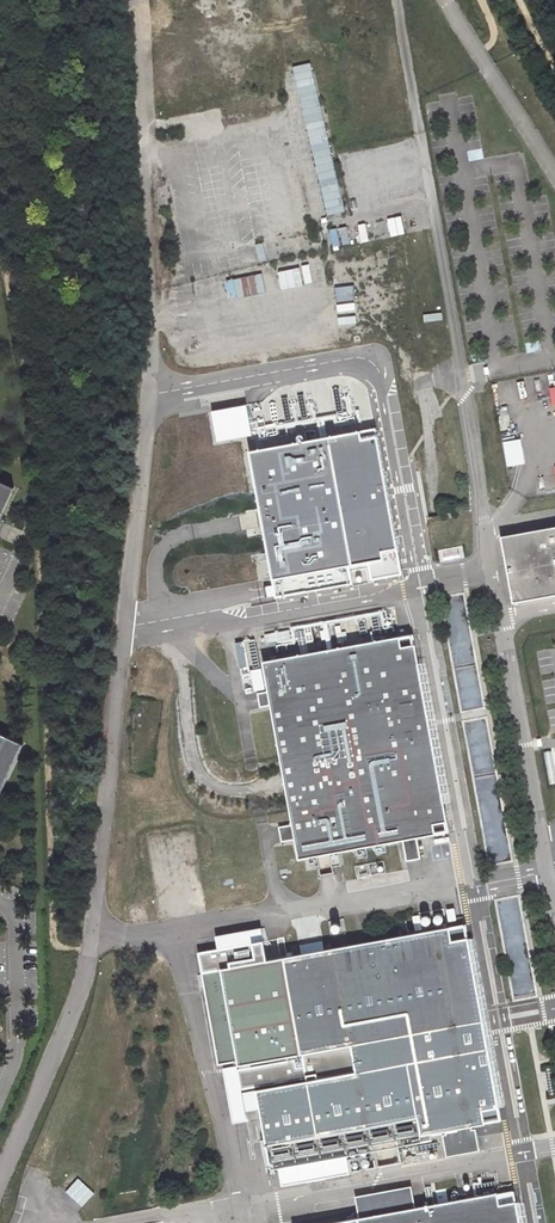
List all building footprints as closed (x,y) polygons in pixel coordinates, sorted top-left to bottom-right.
[(342,214),(311,63),(293,67),(324,218),(342,214)] [(311,244),(296,169),(259,176),(275,252),(311,244)] [(415,280),(417,293),(436,291),(434,278),(415,280)] [(244,405),(207,412),(213,443),(250,436),(244,405)] [(398,578),(376,430),(246,450),(268,598),(398,578)] [(520,439),(502,441),(504,467),(523,465),(520,439)] [(16,482),(0,475),(0,516),(16,482)] [(503,533),(515,601),(554,594),(554,524),(503,533)] [(418,836),(450,830),(415,632),(265,659),(270,689),(259,691),(262,705),(273,703),(294,822),(280,824),(283,840),(296,837),(300,857),(404,839),(408,860),(422,857),(418,836)] [(554,750),(554,662),(540,664),(554,750)] [(17,739),(0,731),(0,778),(17,739)] [(195,882),(192,863),(196,863),(193,831),(174,834),(180,883),(195,882)] [(165,835),(146,836),(149,887),(168,886),(165,835)] [(451,925),(285,954),(302,1052),(351,1044),(355,1069),(256,1087),(259,1105),(269,1161),(445,1130),(471,1125),(485,1122),(483,1109),(499,1106),(469,936),(453,939),(451,925)] [(246,1108),(259,1105),(256,1087),(242,1089),(246,1108)] [(472,1128),(471,1125),(445,1130),(446,1133),(442,1133),(446,1155),(479,1149),(475,1127),(472,1128)] [(77,1177),(64,1190),(80,1205),(92,1192),(77,1177)] [(516,1200),(499,1203),(497,1191),(405,1208),(362,1215),(316,1222),(520,1222),(516,1200)] [(360,1203),(362,1215),(405,1208),(403,1195),(360,1203)]
